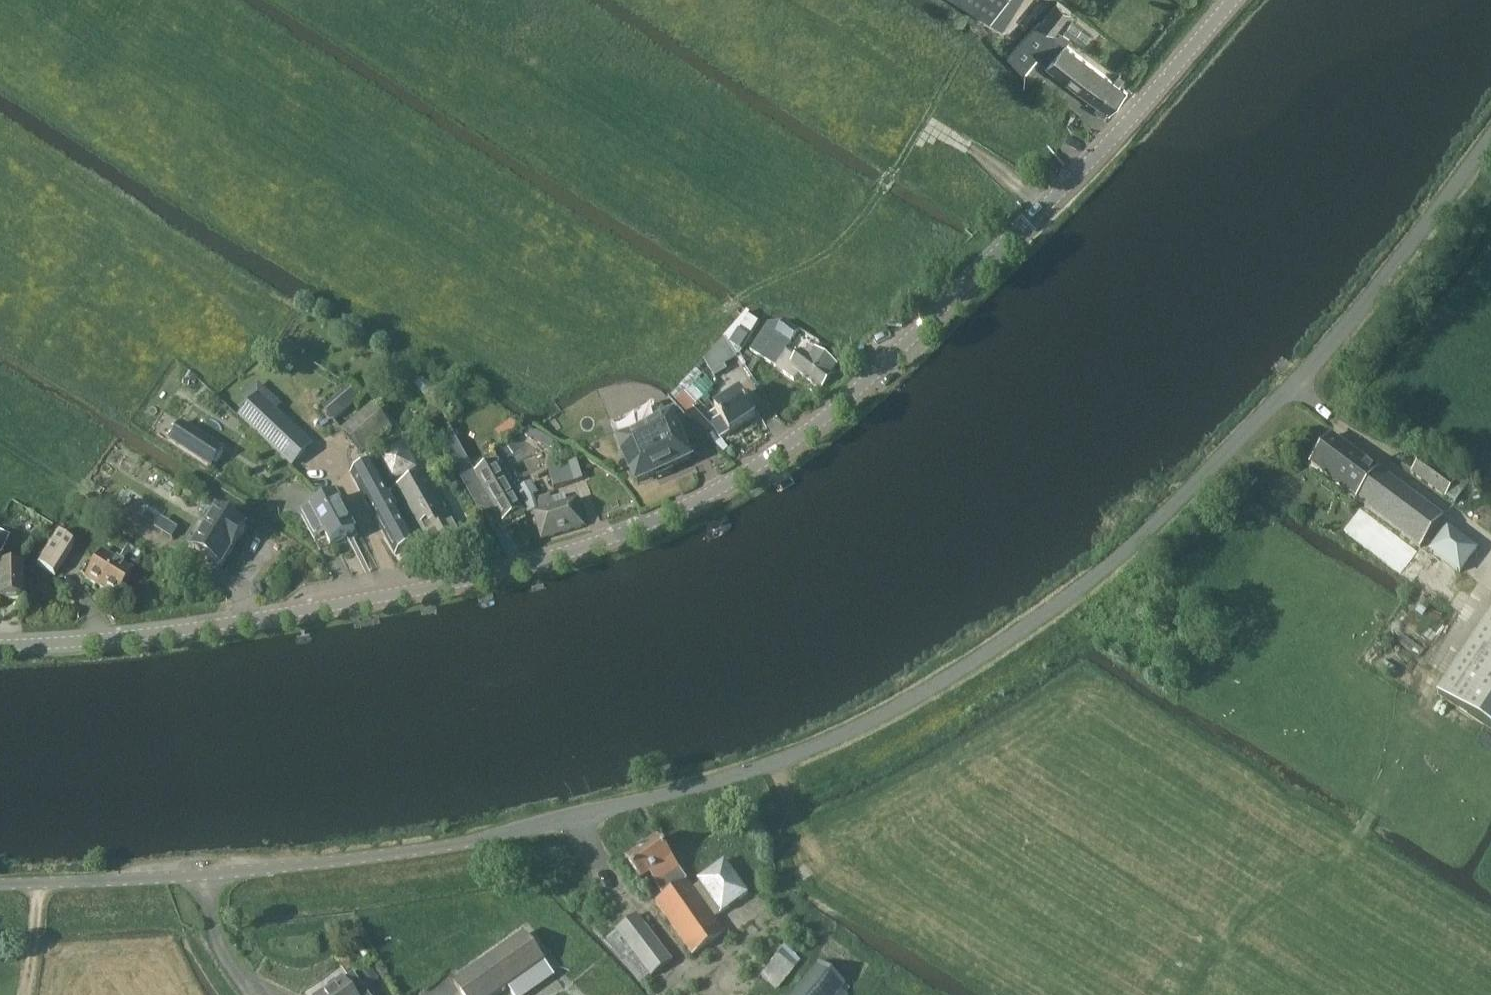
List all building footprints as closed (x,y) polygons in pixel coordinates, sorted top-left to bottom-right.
[(991,19),(1003,0),(961,0),(991,19)] [(1061,77),(1077,54),(1064,44),(1053,34),(1070,13),(1057,2),(1040,23),(1007,56),(1024,74),(1036,58),(1046,66),(1046,65),(1061,77)] [(1098,70),(1077,54),(1061,77),(1082,93),(1098,70)] [(1096,104),(1113,81),(1098,70),(1082,93),(1096,104)] [(1127,92),(1113,81),(1096,104),(1098,106),(1094,111),(1103,119),(1108,113),(1109,114),(1127,92)] [(834,371),(836,366),(815,351),(814,353),(808,348),(804,354),(800,351),(795,358),(784,350),(798,332),(785,322),(785,323),(768,323),(750,351),(763,359),(791,380),(796,372),(819,389),(835,372),(834,371)] [(736,359),(724,341),(705,362),(712,375),(736,359)] [(416,386),(415,387),(421,393),(425,397),(433,389),(423,378),(416,386)] [(339,421),(362,396),(349,385),(327,409),(339,421)] [(685,394),(676,402),(687,414),(707,434),(713,428),(693,408),(696,405),(703,398),(692,386),(685,394)] [(259,394),(238,416),(292,468),(312,445),(259,394)] [(730,434),(755,418),(750,410),(753,407),(748,399),(745,401),(740,395),(716,410),(718,415),(724,424),(713,430),(720,440),(730,434)] [(381,415),(371,402),(370,402),(355,415),(340,428),(359,454),(390,428),(381,415)] [(656,478),(657,480),(659,479),(672,473),(674,473),(673,471),(671,468),(690,460),(673,421),(663,425),(653,403),(610,422),(637,483),(655,475),(657,478),(656,478)] [(223,449),(182,423),(170,442),(211,468),(223,449)] [(529,428),(525,436),(550,450),(555,442),(532,429),(529,428)] [(1380,469),(1379,470),(1332,436),(1310,465),(1357,500),(1356,501),(1421,549),(1444,518),(1380,469)] [(380,454),(393,479),(420,465),(406,440),(380,454)] [(1451,490),(1455,482),(1421,459),(1410,473),(1445,498),(1451,490)] [(547,470),(548,472),(554,489),(583,480),(576,460),(547,470)] [(351,473),(354,478),(395,554),(417,542),(373,461),(351,473)] [(523,509),(495,462),(475,473),(503,521),(523,509)] [(437,560),(467,544),(452,521),(425,471),(394,490),(420,541),(424,539),(437,560)] [(526,515),(537,510),(533,498),(537,494),(530,483),(518,492),(525,503),(526,515)] [(534,514),(541,539),(541,540),(585,526),(577,501),(568,504),(565,494),(552,499),(550,495),(536,499),(540,512),(534,514)] [(313,512),(302,518),(315,543),(325,537),(331,547),(356,534),(341,505),(341,506),(337,499),(312,512),(313,512)] [(233,552),(246,531),(219,514),(219,513),(218,512),(194,551),(221,568),(232,551),(233,552)] [(162,519),(156,527),(168,534),(173,526),(162,519)] [(1413,557),(1362,522),(1351,538),(1400,575),(1401,575),(1413,583),(1426,565),(1413,557)] [(1459,574),(1478,550),(1447,527),(1428,551),(1459,574)] [(55,576),(62,564),(73,547),(54,535),(36,565),(55,576)] [(128,545),(120,558),(129,564),(137,550),(128,545)] [(103,551),(86,577),(85,578),(114,597),(132,570),(103,551)] [(23,602),(22,569),(10,569),(10,560),(2,560),(2,569),(0,569),(0,602),(23,602)] [(1455,669),(1490,694),(1490,616),(1455,669)] [(1432,638),(1423,654),(1441,664),(1450,648),(1432,638)] [(725,934),(713,916),(703,902),(687,880),(657,838),(626,861),(641,883),(650,877),(663,896),(654,903),(693,957),(725,934)] [(709,898),(703,902),(713,916),(719,912),(721,915),(749,895),(724,861),(696,880),(709,898)] [(651,977),(673,960),(638,915),(615,931),(651,977)] [(454,984),(462,994),(497,994),(508,988),(513,994),(521,994),(553,972),(525,934),(454,984)] [(766,972),(779,984),(799,961),(786,949),(766,972)] [(819,962),(792,994),(836,994),(846,984),(819,962)] [(369,969),(359,976),(365,984),(375,977),(369,969)] [(321,994),(367,994),(354,975),(346,981),(344,978),(321,994)]
